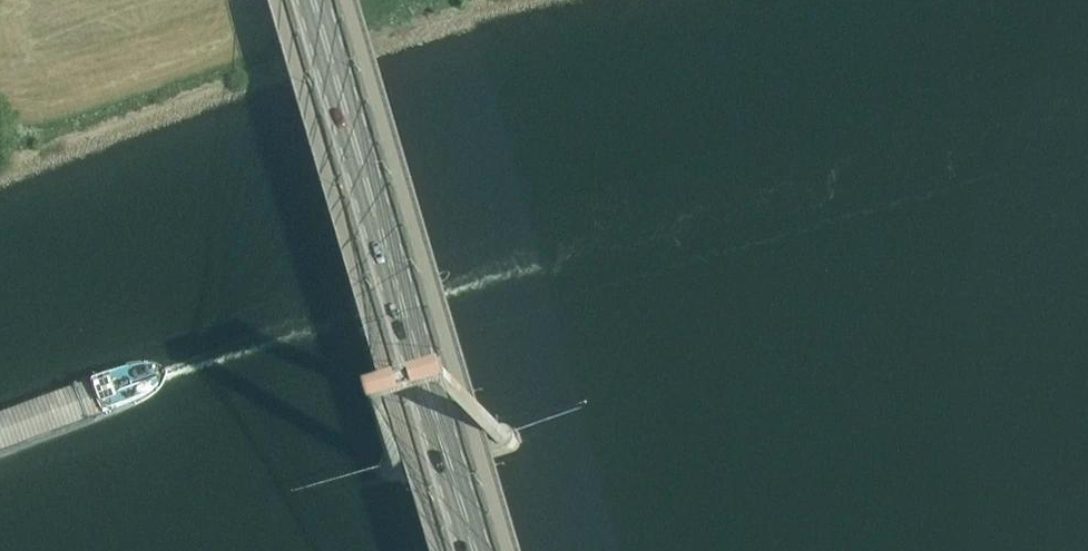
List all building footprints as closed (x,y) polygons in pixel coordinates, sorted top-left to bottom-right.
[(495,425),(433,444),(386,458),(382,462),(379,467),(380,473),(383,477),(387,479),(392,480),(500,446),(505,443),(507,438),(506,433),(504,428),(500,426),(495,425)]
